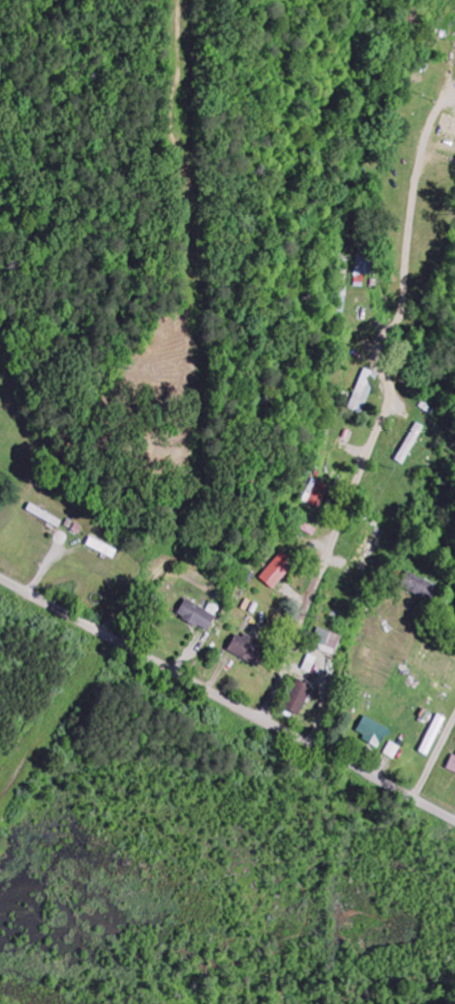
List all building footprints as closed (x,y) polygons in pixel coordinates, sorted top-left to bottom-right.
[(376,249),(359,247),(356,285),(364,286),(365,275),(374,276),(376,249)] [(350,410),(364,415),(379,374),(365,369),(350,410)] [(322,511),(331,485),(319,481),(310,506),(322,511)] [(298,564),(284,552),(261,578),(275,590),(298,564)] [(179,618),(211,631),(218,614),(186,601),(179,618)] [(314,650),(338,656),(343,636),(319,630),(314,650)] [(229,651),(259,669),(270,650),(241,632),(229,651)] [(303,716),(312,687),(296,682),(287,711),(303,716)] [(447,718),(439,714),(422,754),(431,757),(447,718)] [(356,734),(381,748),(391,730),(366,716),(356,734)]
